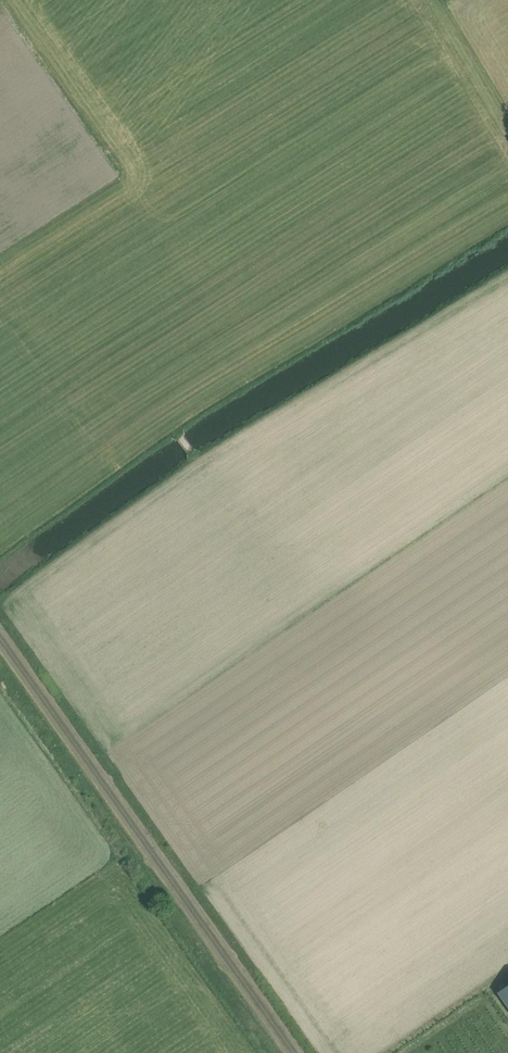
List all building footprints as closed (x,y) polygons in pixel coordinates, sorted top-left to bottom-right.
[(498,992),(507,1005),(507,985),(498,992)]
